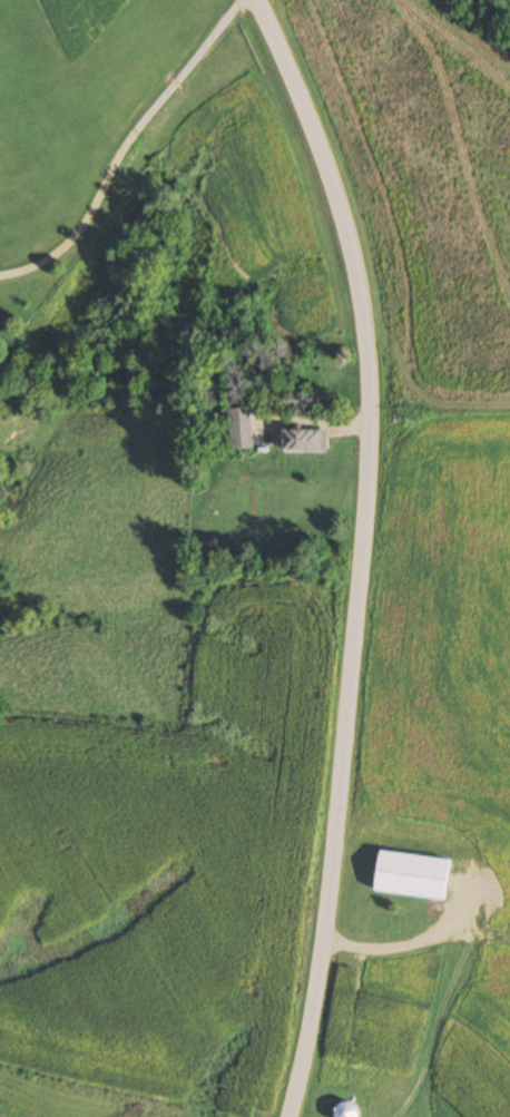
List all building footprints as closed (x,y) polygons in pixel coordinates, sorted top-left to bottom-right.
[(230,409),(230,450),(252,450),(252,409),(230,409)] [(327,430),(283,430),(283,452),(327,452),(327,430)] [(376,894),(448,902),(452,861),(381,853),(376,894)] [(360,1102),(337,1103),(338,1116),(361,1116),(360,1102)]
